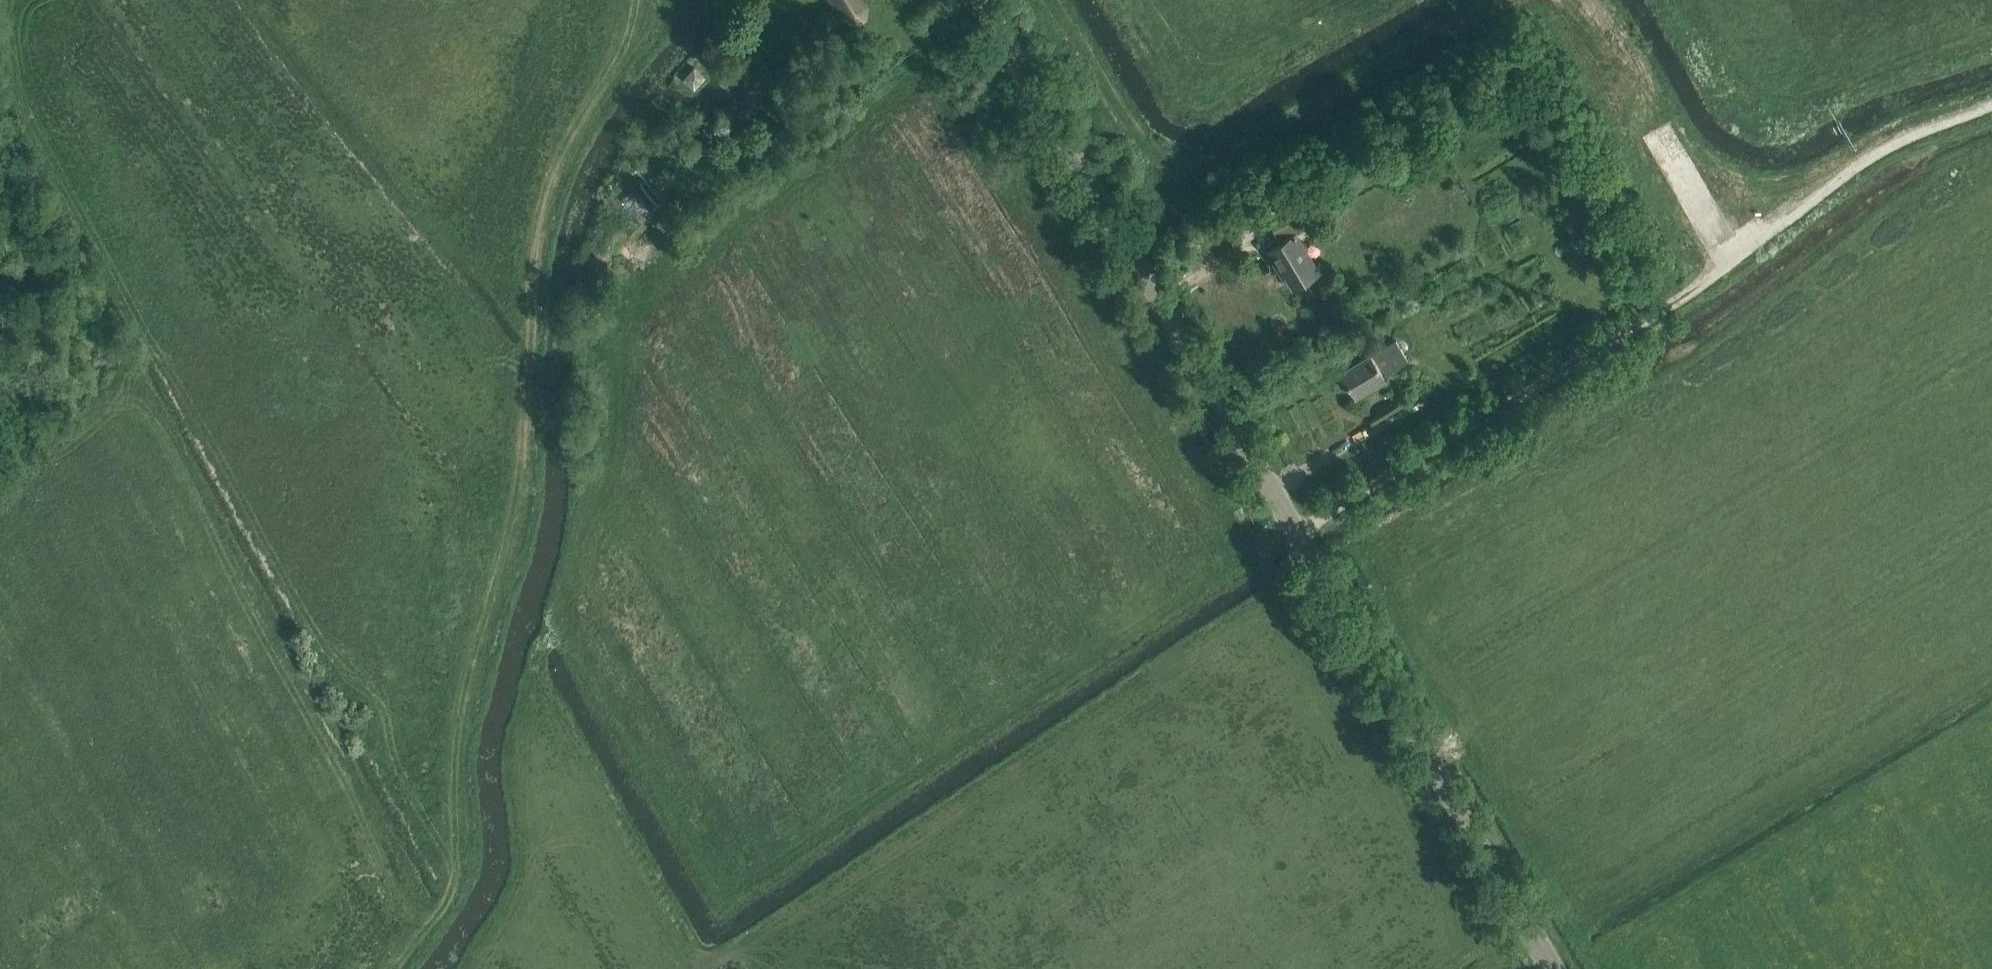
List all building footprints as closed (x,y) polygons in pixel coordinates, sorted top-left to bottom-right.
[(853,24),(858,24),(863,20),(866,17),(868,11),(869,4),(867,0),(827,0),(837,17),(845,24),(853,24)] [(704,77),(694,68),(683,79),(694,89),(704,77)] [(1319,273),(1295,235),(1304,230),(1296,217),(1273,231),(1280,243),(1266,251),(1277,269),(1280,268),(1293,289),(1319,273)] [(1406,361),(1394,342),(1371,356),(1370,353),(1339,371),(1354,396),(1384,377),(1383,375),(1406,361)]
